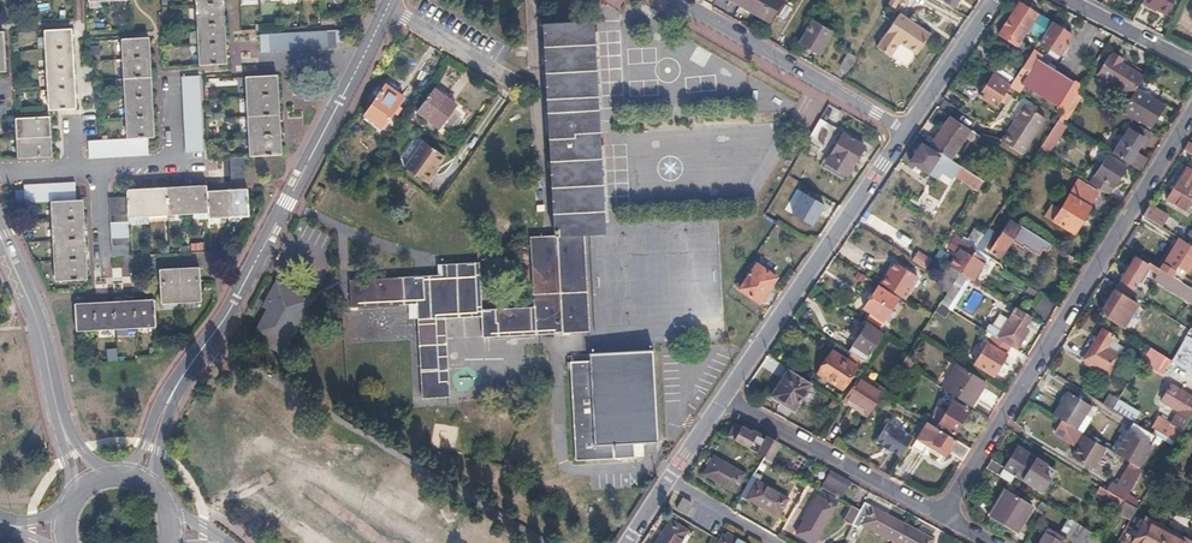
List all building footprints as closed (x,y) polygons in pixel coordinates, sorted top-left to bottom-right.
[(194,4),(195,25),(196,45),(197,65),(224,63),(223,43),(222,23),(220,3),(220,0),(193,0),(194,4)] [(726,2),(766,25),(768,22),(730,0),(727,0),(726,2)] [(768,22),(780,0),(730,0),(768,22)] [(887,5),(894,9),(900,0),(890,0),(887,5)] [(953,8),(958,0),(939,0),(953,8)] [(1139,4),(1159,14),(1160,11),(1156,9),(1157,8),(1141,0),(1139,4)] [(1157,8),(1156,9),(1160,11),(1164,13),(1171,0),(1141,0),(1157,8)] [(1018,2),(997,34),(1017,46),(1027,30),(1040,38),(1050,23),(1018,2)] [(929,34),(900,14),(878,47),(890,56),(899,42),(916,53),(929,34)] [(832,33),(812,21),(799,43),(818,54),(832,33)] [(1071,36),(1050,23),(1040,38),(1038,41),(1059,55),(1071,36)] [(593,24),(543,26),(554,238),(531,240),(534,308),(482,311),(480,263),(441,266),(441,275),(350,280),(351,309),(419,306),(423,400),(450,399),(448,319),(482,317),(484,338),(589,332),(584,237),(605,236),(593,24)] [(44,51),(45,71),(46,90),(48,111),(74,109),(72,89),(71,69),(70,50),(69,30),(43,31),(44,51)] [(268,35),(258,36),(259,53),(269,52),(277,52),(285,51),(293,51),(301,51),(309,50),(317,50),(325,50),(333,49),(332,32),(324,32),(316,33),(308,33),(300,33),(292,34),(284,34),(276,35),(268,35)] [(121,79),(122,98),(123,119),(124,139),(121,140),(112,140),(105,141),(96,141),(95,141),(89,141),(90,159),(97,158),(106,158),(113,157),(122,157),(130,156),(138,156),(146,155),(146,138),(151,138),(150,117),(149,97),(148,77),(147,57),(145,38),(118,39),(119,59),(121,79)] [(1111,56),(1110,55),(1098,74),(1131,95),(1142,78),(1143,76),(1120,62),(1123,57),(1114,51),(1111,56)] [(856,59),(848,55),(839,69),(847,73),(856,59)] [(1018,72),(1013,79),(1021,83),(1020,85),(1056,108),(1072,83),(1036,59),(1028,72),(1021,67),(1018,72)] [(1003,63),(999,69),(1006,74),(1003,77),(1001,81),(1009,86),(1013,79),(1018,72),(1003,63)] [(995,66),(992,70),(1003,77),(1006,74),(999,69),(995,66)] [(992,70),(990,74),(992,75),(1001,81),(1003,77),(992,70)] [(274,75),(243,76),(244,96),(246,116),(247,136),(248,156),(280,154),(279,134),(277,114),(276,94),(274,75)] [(1001,81),(992,75),(978,96),(995,107),(999,101),(1005,92),(1009,86),(1001,81)] [(181,133),(182,141),(182,152),(200,151),(199,140),(199,132),(198,124),(198,116),(197,109),(197,100),(196,92),(196,84),(195,76),(178,77),(178,85),(179,93),(179,101),(180,110),(180,118),(181,125),(181,133)] [(1142,78),(1131,95),(1123,107),(1152,124),(1165,104),(1156,98),(1161,90),(1142,78)] [(1021,83),(1013,79),(1009,86),(1013,89),(1016,91),(1020,85),(1021,83)] [(402,96),(385,84),(365,114),(382,125),(402,96)] [(1013,89),(1009,86),(1005,92),(1009,95),(1013,89)] [(456,103),(434,88),(417,112),(439,126),(456,103)] [(1082,93),(1077,90),(1058,118),(1057,121),(1062,124),(1082,93)] [(1009,95),(1005,92),(999,101),(1003,104),(1009,95)] [(1044,120),(1023,106),(1000,141),(1021,154),(1044,120)] [(14,118),(15,138),(16,159),(49,157),(48,136),(47,116),(14,118)] [(969,130),(948,116),(928,147),(949,160),(969,130)] [(837,130),(819,119),(807,139),(824,149),(837,130)] [(1062,124),(1057,121),(1038,150),(1044,154),(1063,124),(1062,124)] [(1134,126),(1135,126),(1151,137),(1154,133),(1137,122),(1134,126)] [(1132,131),(1127,128),(1111,154),(1137,171),(1144,159),(1134,152),(1143,139),(1148,142),(1151,137),(1135,126),(1132,131)] [(841,135),(835,145),(829,155),(838,160),(835,165),(848,172),(863,147),(841,135)] [(431,146),(422,140),(403,167),(412,173),(431,146)] [(1189,154),(1191,156),(1191,145),(1187,142),(1182,150),(1189,154)] [(949,163),(920,144),(908,162),(926,174),(933,164),(943,171),(944,169),(977,190),(982,182),(950,161),(949,163)] [(443,155),(431,146),(412,173),(426,183),(433,173),(431,171),(435,165),(443,155)] [(838,160),(829,155),(826,160),(835,165),(838,160)] [(1125,167),(1106,155),(1093,176),(1112,188),(1125,167)] [(242,157),(229,158),(230,177),(243,176),(242,157)] [(826,160),(824,163),(833,168),(835,165),(826,160)] [(835,165),(833,168),(846,175),(848,172),(835,165)] [(1185,167),(1166,200),(1185,211),(1191,199),(1191,171),(1185,167)] [(1081,182),(1077,180),(1068,194),(1072,197),(1081,182)] [(1096,192),(1081,182),(1072,197),(1087,206),(1096,192)] [(48,203),(49,223),(50,243),(52,264),(53,283),(84,282),(83,262),(82,241),(81,221),(80,201),(73,202),(72,185),(64,185),(56,185),(47,186),(38,187),(30,187),(22,188),(23,204),(30,204),(39,203),(48,203)] [(124,191),(125,200),(108,201),(108,209),(109,217),(109,225),(110,233),(110,242),(111,249),(111,257),(129,256),(128,248),(128,240),(127,232),(127,224),(126,218),(147,216),(167,215),(186,214),(206,212),(207,217),(227,216),(247,214),(246,198),(245,189),(225,190),(205,191),(205,185),(184,187),(165,188),(145,189),(124,191)] [(804,194),(792,214),(813,226),(824,205),(804,194)] [(1068,194),(1059,209),(1052,221),(1073,234),(1089,208),(1087,206),(1072,197),(1068,194)] [(1011,203),(1006,199),(998,212),(1003,215),(1011,203)] [(1059,209),(1051,204),(1044,215),(1052,221),(1059,209)] [(1148,206),(1142,216),(1161,227),(1167,217),(1148,206)] [(1003,215),(998,212),(988,228),(991,230),(993,231),(1003,215)] [(1051,245),(1010,219),(994,244),(993,243),(988,251),(991,253),(992,252),(999,257),(1010,241),(1022,248),(1023,246),(1038,256),(1043,249),(1047,251),(1051,245)] [(988,228),(983,235),(976,246),(975,248),(980,252),(990,235),(989,234),(991,230),(988,228)] [(983,235),(973,229),(966,239),(976,246),(983,235)] [(959,249),(948,266),(959,273),(972,281),(988,257),(980,252),(975,248),(976,246),(966,239),(963,237),(960,241),(955,238),(951,244),(959,249)] [(1171,276),(1177,279),(1181,282),(1184,277),(1191,264),(1191,247),(1191,246),(1178,238),(1160,269),(1171,276)] [(912,258),(921,264),(926,257),(918,251),(912,258)] [(1083,265),(1068,255),(1063,262),(1079,272),(1083,265)] [(1160,269),(1136,255),(1117,286),(1129,293),(1145,267),(1157,274),(1160,269)] [(776,277),(757,264),(740,289),(759,302),(776,277)] [(917,278),(898,264),(884,285),(904,298),(917,278)] [(959,273),(948,266),(936,285),(947,292),(959,273)] [(155,270),(156,277),(158,299),(158,303),(178,302),(198,300),(197,284),(195,267),(175,268),(155,270)] [(1157,274),(1153,280),(1191,303),(1191,289),(1191,288),(1190,288),(1181,282),(1177,279),(1171,276),(1160,269),(1157,274)] [(1181,282),(1190,288),(1191,288),(1191,285),(1191,282),(1184,277),(1181,282)] [(306,299),(274,283),(254,324),(285,339),(306,299)] [(1129,293),(1117,286),(1113,291),(1126,299),(1129,293)] [(896,299),(877,287),(863,309),(870,313),(867,318),(879,326),(896,299)] [(1126,299),(1113,291),(1100,313),(1123,328),(1137,305),(1126,299)] [(951,295),(947,292),(940,303),(944,306),(951,295)] [(905,302),(900,299),(895,307),(899,311),(905,302)] [(151,300),(71,306),(74,333),(153,327),(151,300)] [(899,311),(895,307),(882,327),(886,331),(899,311)] [(989,328),(985,325),(982,330),(996,338),(1009,347),(1015,351),(1028,331),(1023,328),(1030,317),(1015,308),(1007,320),(998,314),(989,328)] [(880,334),(865,324),(847,352),(852,355),(865,363),(869,357),(866,355),(880,334)] [(1189,330),(1179,324),(1174,333),(1183,339),(1184,337),(1189,330)] [(1101,331),(1096,338),(1083,359),(1108,375),(1119,357),(1106,348),(1112,338),(1101,331)] [(991,346),(987,343),(973,364),(993,376),(1006,355),(1004,354),(1009,347),(996,338),(991,346)] [(1119,342),(1112,338),(1106,348),(1119,357),(1124,349),(1117,345),(1119,342)] [(1170,361),(1149,348),(1141,361),(1162,374),(1170,361)] [(590,362),(571,363),(577,461),(614,459),(614,451),(616,451),(616,445),(657,442),(651,351),(590,355),(590,362)] [(848,362),(831,351),(817,373),(840,389),(855,366),(848,362)] [(915,358),(907,353),(900,364),(908,369),(915,358)] [(1177,362),(1191,369),(1191,367),(1191,360),(1182,354),(1177,362)] [(852,355),(848,362),(855,366),(861,370),(865,363),(852,355)] [(956,364),(950,360),(934,385),(940,389),(956,364)] [(985,382),(956,364),(940,389),(970,407),(985,382)] [(778,381),(782,384),(772,398),(791,410),(810,383),(787,368),(778,381)] [(883,391),(858,375),(844,396),(858,405),(855,410),(866,417),(881,394),(883,391)] [(782,384),(778,381),(768,395),(772,398),(782,384)] [(1150,427),(1154,430),(1175,443),(1182,431),(1183,429),(1191,413),(1191,397),(1171,384),(1161,401),(1177,411),(1170,423),(1157,416),(1150,427)] [(1090,407),(1067,393),(1053,416),(1062,421),(1075,430),(1090,407)] [(844,396),(841,401),(855,410),(858,405),(844,396)] [(1113,407),(1130,417),(1135,409),(1117,399),(1113,407)] [(942,404),(935,415),(941,419),(938,425),(952,435),(967,412),(952,403),(948,408),(942,404)] [(988,418),(973,409),(966,419),(982,429),(988,418)] [(1076,446),(1083,434),(1075,430),(1062,421),(1055,433),(1076,446)] [(912,437),(888,422),(876,440),(884,445),(883,447),(891,452),(892,450),(900,455),(912,437)] [(727,436),(727,437),(770,461),(770,460),(774,454),(771,452),(776,442),(766,436),(764,440),(760,437),(761,435),(753,430),(751,432),(734,423),(727,436)] [(911,448),(922,455),(928,446),(945,457),(948,452),(962,461),(969,449),(927,423),(911,448)] [(1147,431),(1132,423),(1115,454),(1128,463),(1130,464),(1138,468),(1156,437),(1152,434),(1147,431)] [(1175,443),(1154,430),(1152,434),(1156,437),(1158,438),(1166,443),(1172,447),(1175,443)] [(1076,446),(1079,448),(1074,457),(1091,468),(1104,447),(1083,434),(1076,446)] [(776,442),(771,452),(774,454),(780,444),(776,442)] [(1036,459),(1017,447),(1004,467),(991,459),(986,468),(1009,482),(1014,475),(1025,482),(1033,470),(1030,468),(1036,459)] [(716,458),(714,456),(703,474),(706,476),(707,475),(731,489),(731,490),(734,492),(745,474),(742,472),(741,473),(716,459),(716,458)] [(1047,465),(1036,459),(1030,468),(1033,470),(1025,482),(1041,492),(1049,480),(1041,474),(1047,465)] [(1117,485),(1112,482),(1107,491),(1123,501),(1141,470),(1138,468),(1130,464),(1117,485)] [(849,482),(829,471),(821,485),(841,496),(849,482)] [(750,501),(750,500),(775,514),(774,515),(778,517),(789,499),(785,496),(785,497),(760,483),(761,482),(758,480),(757,481),(751,477),(741,495),(747,498),(746,499),(750,501)] [(1090,480),(1087,486),(1120,506),(1123,501),(1107,491),(1090,480)] [(1032,506),(1007,490),(990,517),(1016,532),(1032,506)] [(817,498),(799,531),(798,530),(796,534),(812,542),(816,542),(817,542),(816,541),(834,507),(835,508),(837,505),(818,494),(816,498),(817,498)] [(693,504),(684,499),(678,509),(687,514),(693,504)] [(856,520),(863,524),(863,525),(865,526),(866,525),(892,539),(899,542),(932,542),(934,539),(930,537),(902,522),(872,506),(864,501),(859,510),(858,512),(852,509),(844,524),(852,528),(856,520)] [(1123,501),(1120,506),(1117,511),(1131,519),(1137,509),(1123,501)] [(668,524),(655,542),(679,542),(685,534),(686,535),(688,531),(670,519),(668,522),(668,524)] [(1144,519),(1131,542),(1133,542),(1188,542),(1144,519)] [(1066,539),(1073,542),(1098,542),(1101,539),(1097,536),(1075,523),(1071,529),(1064,525),(1058,535),(1047,528),(1039,542),(1064,542),(1066,539)] [(727,534),(721,542),(740,542),(731,537),(730,536),(727,534)]
